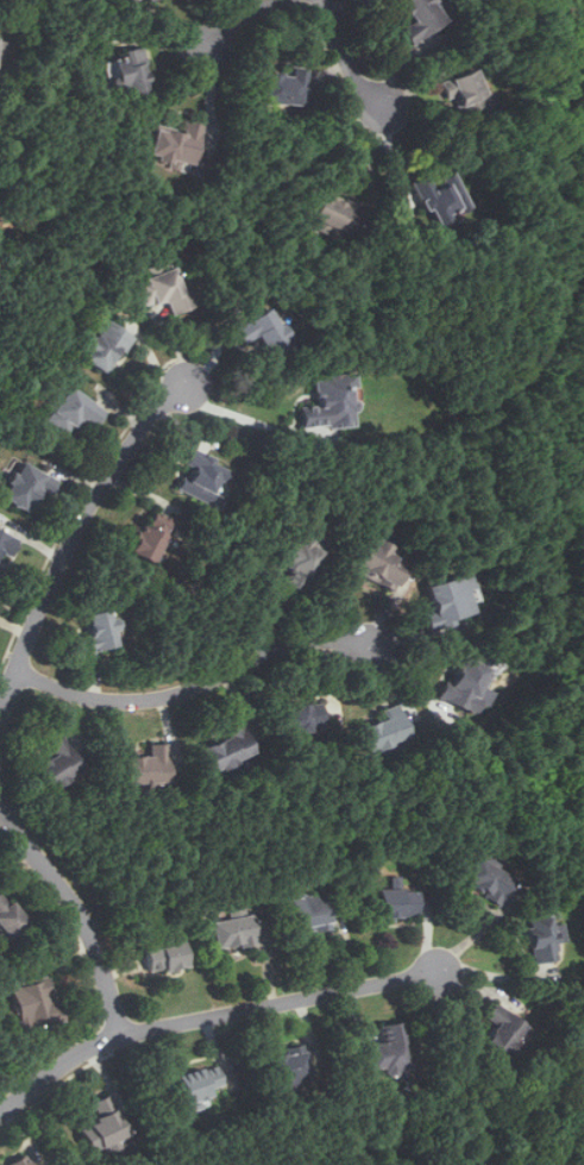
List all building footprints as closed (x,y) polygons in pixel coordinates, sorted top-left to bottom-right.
[(429,0),(394,0),(409,19),(395,30),(407,44),(442,17),(429,0)] [(143,90),(140,46),(118,48),(118,58),(109,58),(112,92),(143,90)] [(287,75),(262,73),(259,99),(299,104),(302,69),(288,68),(287,75)] [(482,96),(472,68),(437,80),(447,112),(470,105),(469,100),(482,96)] [(151,127),(144,158),(189,168),(200,123),(182,119),(178,133),(151,127)] [(412,187),(431,225),(458,211),(440,173),(412,187)] [(352,207),(320,193),(308,218),(340,232),(352,207)] [(136,281),(146,308),(167,300),(172,315),(195,306),(188,288),(182,290),(174,267),(136,281)] [(246,322),(272,359),(294,344),(268,307),(246,322)] [(81,359),(113,375),(132,336),(101,320),(81,359)] [(353,371),(314,374),(315,406),(300,407),(301,430),(356,426),(353,371)] [(95,427),(105,408),(64,388),(46,422),(69,434),(79,418),(95,427)] [(230,466),(191,450),(176,487),(214,503),(230,466)] [(31,514),(50,477),(19,462),(0,499),(31,514)] [(174,521),(149,508),(126,552),(151,565),(174,521)] [(0,531),(0,558),(11,562),(20,539),(0,531)] [(291,570),(285,584),(303,593),(322,549),(299,538),(296,544),(284,538),(274,562),(291,570)] [(351,570),(395,589),(406,563),(387,555),(389,549),(364,538),(351,570)] [(422,587),(433,631),(452,626),(451,619),(461,616),(456,595),(466,593),(463,577),(422,587)] [(88,652),(118,646),(112,609),(82,614),(88,652)] [(490,670),(458,656),(440,700),(471,713),(490,670)] [(312,732),(310,726),(325,725),(324,712),(309,712),(309,704),(282,707),(284,734),(312,732)] [(366,752),(409,739),(398,706),(383,710),(385,719),(359,727),(366,752)] [(256,753),(240,716),(222,725),(227,738),(203,747),(214,772),(256,753)] [(49,790),(83,769),(62,735),(46,745),(52,756),(34,766),(49,790)] [(169,783),(168,743),(150,744),(150,757),(124,757),(124,783),(169,783)] [(461,885),(501,903),(513,875),(473,858),(461,885)] [(2,941),(26,922),(0,889),(0,938),(2,941)] [(415,917),(415,889),(376,889),(376,917),(415,917)] [(331,928),(325,892),(288,898),(294,934),(331,928)] [(256,942),(249,914),(207,923),(214,952),(256,942)] [(532,963),(557,959),(551,915),(527,917),(532,963)] [(146,975),(184,971),(182,941),(144,945),(146,975)] [(20,1032),(61,1022),(50,978),(10,988),(20,1032)] [(527,1027),(496,1000),(483,1015),(495,1025),(478,1045),(497,1060),(527,1027)] [(381,1025),(383,1040),(363,1044),(368,1070),(379,1067),(382,1076),(412,1071),(402,1020),(381,1025)] [(268,1053),(275,1086),(309,1081),(303,1046),(268,1053)] [(224,1089),(215,1064),(176,1077),(184,1103),(224,1089)] [(77,1128),(88,1152),(125,1135),(107,1095),(89,1103),(96,1120),(77,1128)] [(21,1155),(3,1164),(26,1164),(21,1155)]
